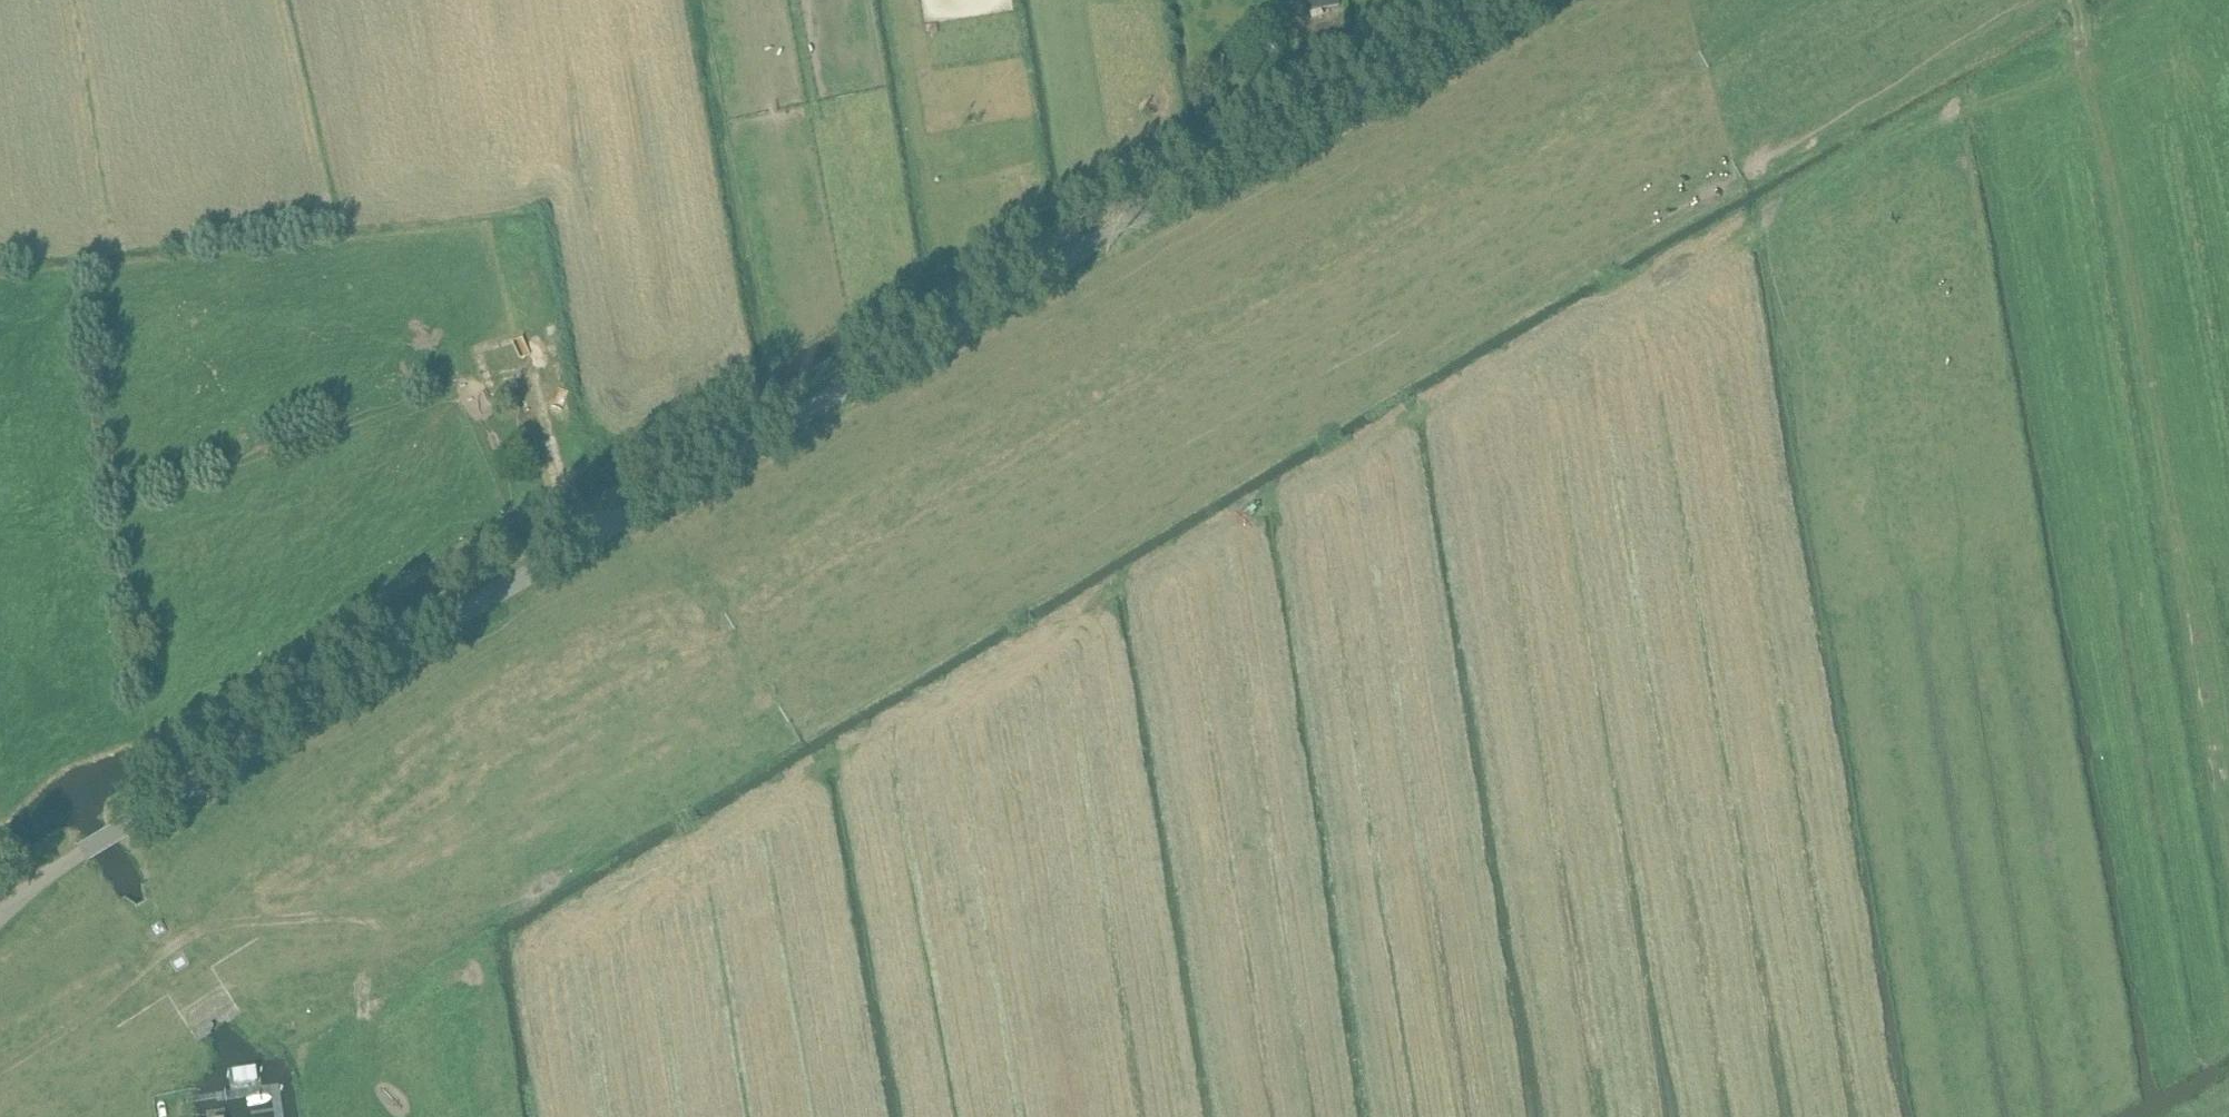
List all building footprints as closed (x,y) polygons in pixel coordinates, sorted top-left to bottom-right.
[(1339,5),(1339,0),(1307,0),(1308,10),(1339,5)]
